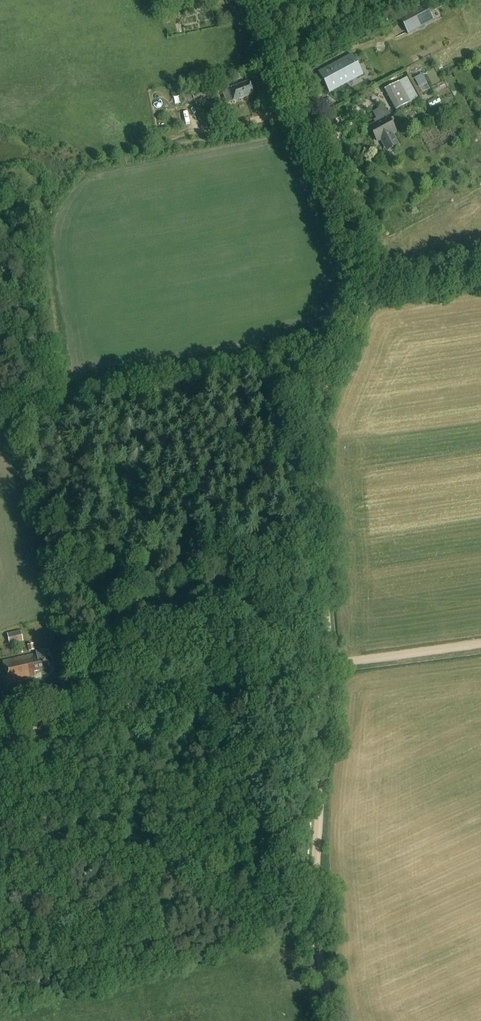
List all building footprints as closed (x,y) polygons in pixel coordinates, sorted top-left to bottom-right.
[(426,6),(401,20),(408,32),(433,19),(426,6)] [(359,73),(352,58),(321,75),(329,89),(359,73)] [(415,77),(419,86),(428,81),(424,73),(415,77)] [(220,83),(209,88),(212,96),(222,92),(226,104),(232,102),(233,103),(254,95),(249,82),(223,91),(220,83)] [(399,83),(384,91),(395,111),(410,103),(399,83)] [(192,91),(195,103),(211,99),(208,87),(192,91)] [(395,124),(391,116),(389,117),(384,107),(375,113),(379,122),(370,127),(378,141),(381,139),(387,150),(398,145),(392,133),(395,131),(392,125),(395,124)] [(22,632),(8,635),(10,644),(24,641),(22,632)] [(34,643),(28,645),(29,651),(36,649),(34,643)] [(36,654),(3,661),(7,682),(35,676),(35,672),(49,669),(45,650),(36,652),(36,654)]
